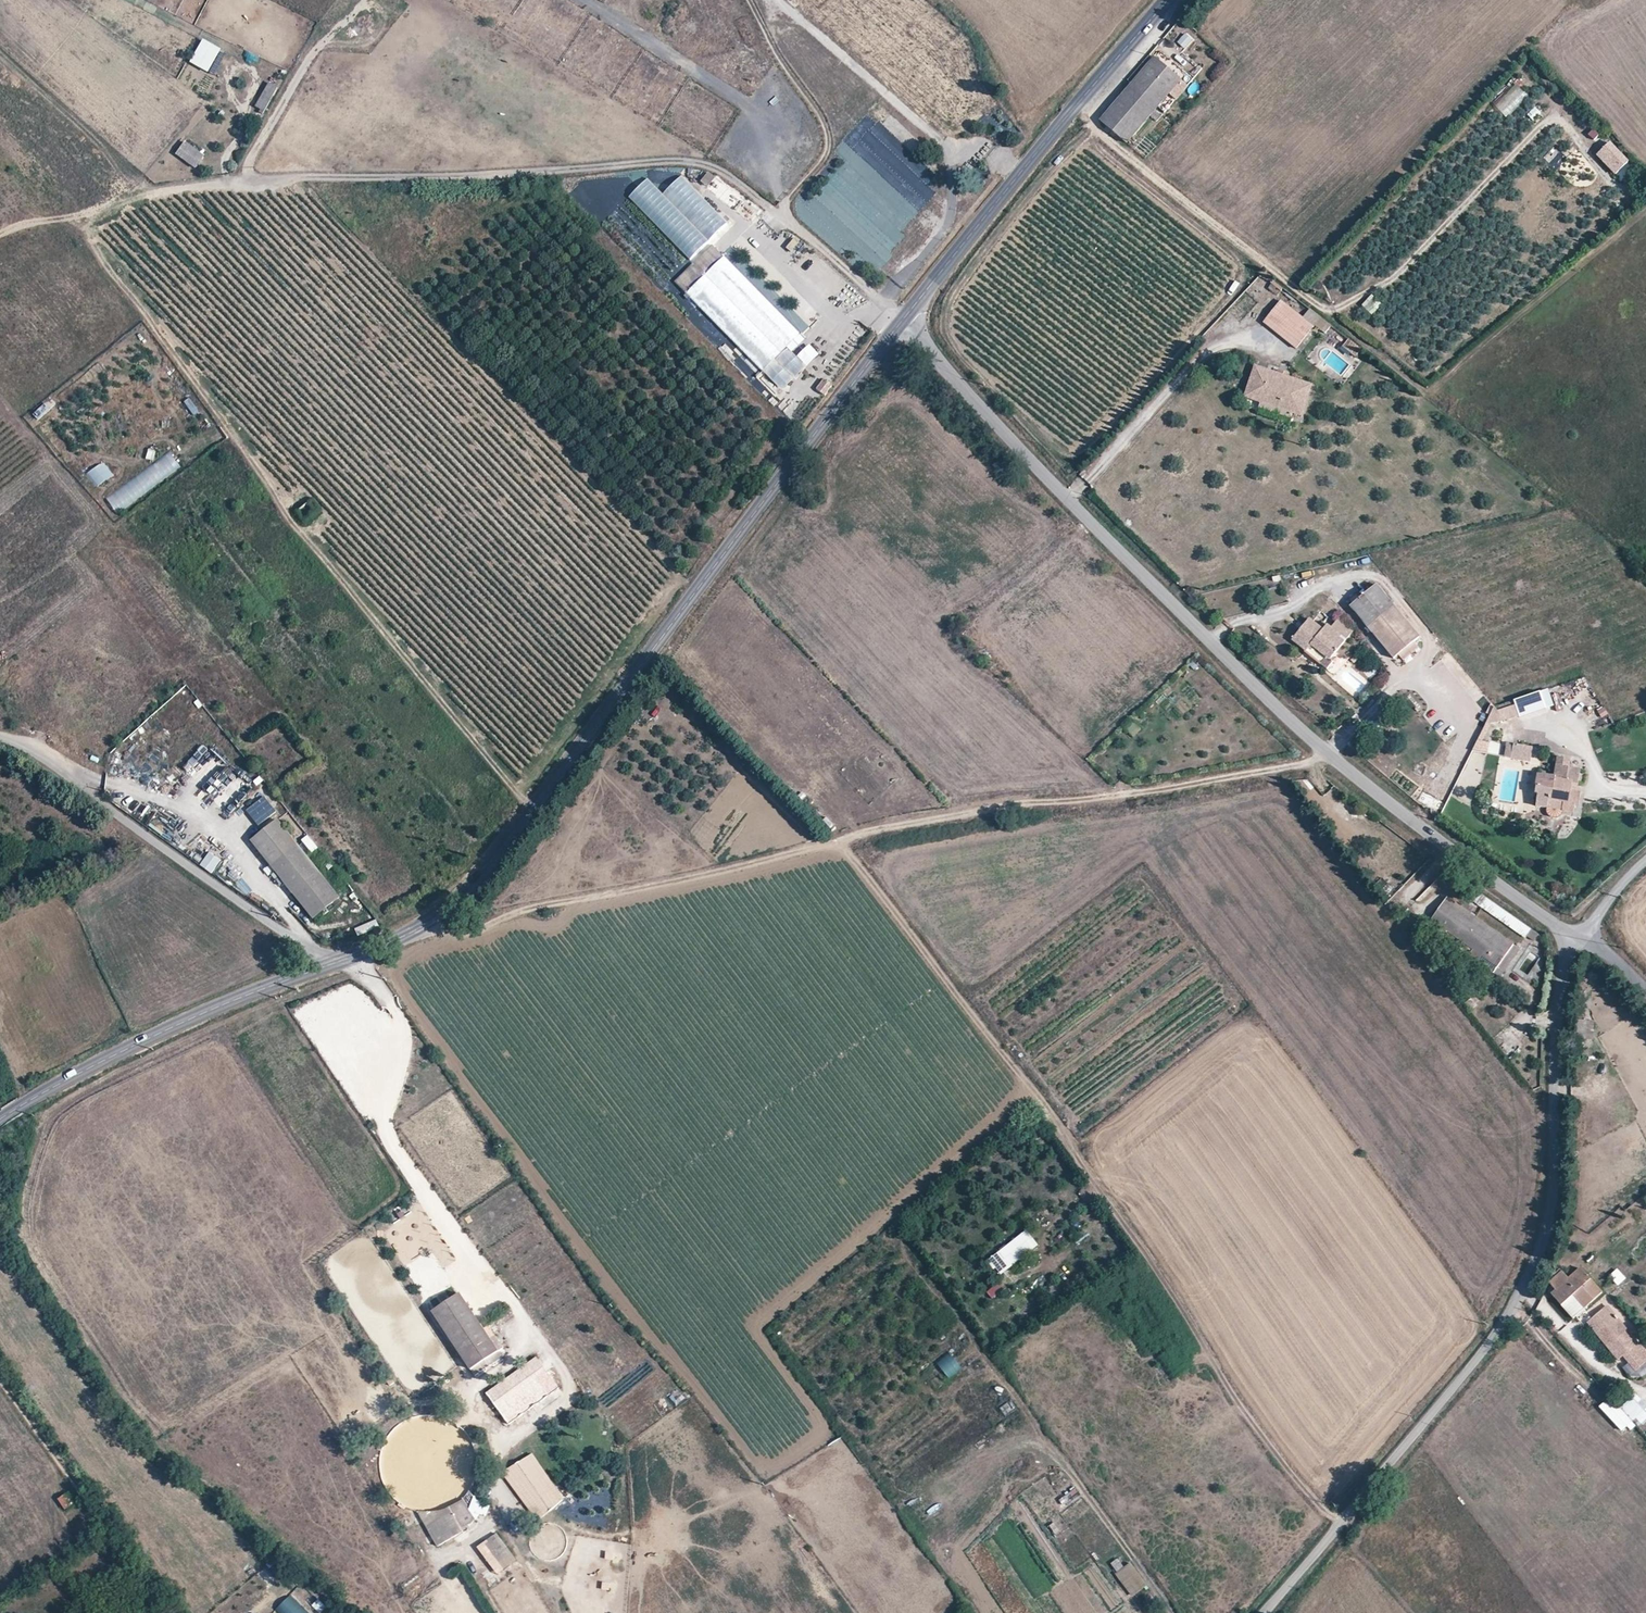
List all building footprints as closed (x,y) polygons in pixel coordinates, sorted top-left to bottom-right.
[(1183,48),(1192,39),(1185,32),(1176,41),(1183,48)] [(188,63),(207,72),(219,48),(201,39),(188,63)] [(1132,84),(1158,107),(1168,95),(1179,81),(1154,59),(1132,84)] [(254,106),(264,112),(278,87),(268,81),(254,106)] [(1186,87),(1179,81),(1168,95),(1174,100),(1186,87)] [(1492,102),(1503,116),(1528,97),(1518,83),(1492,102)] [(1101,121),(1128,143),(1158,107),(1132,84),(1101,121)] [(182,141),(174,155),(196,168),(204,153),(182,141)] [(1628,162),(1609,142),(1596,154),(1616,174),(1628,162)] [(707,170),(696,186),(704,191),(714,176),(707,170)] [(675,282),(763,371),(800,335),(713,245),(675,282)] [(1371,294),(1360,305),(1371,315),(1381,304),(1371,294)] [(1280,301),(1263,322),(1296,349),(1313,328),(1280,301)] [(1333,328),(1325,337),(1340,349),(1348,339),(1333,328)] [(1255,365),(1244,396),(1300,415),(1311,385),(1287,376),(1276,373),(1255,365)] [(1288,372),(1278,368),(1276,373),(1287,376),(1288,372)] [(816,390),(826,396),(832,388),(822,380),(816,390)] [(194,415),(201,410),(192,396),(185,401),(194,415)] [(39,419),(57,403),(51,397),(33,413),(39,419)] [(146,459),(155,460),(157,450),(148,448),(146,459)] [(86,473),(96,487),(114,475),(104,460),(86,473)] [(803,493),(819,509),(825,502),(809,487),(803,493)] [(296,512),(303,521),(319,509),(312,500),(296,512)] [(1373,585),(1349,605),(1392,656),(1416,636),(1373,585)] [(1312,621),(1295,643),(1309,654),(1308,656),(1330,673),(1337,665),(1334,662),(1349,641),(1330,627),(1327,632),(1323,628),(1312,621)] [(1499,712),(1503,722),(1518,717),(1514,707),(1499,712)] [(1532,748),(1506,744),(1504,758),(1530,762),(1532,748)] [(182,764),(190,775),(203,767),(207,773),(220,764),(207,746),(182,764)] [(1536,806),(1572,814),(1574,806),(1578,806),(1581,792),(1571,790),(1572,783),(1577,784),(1580,769),(1570,767),(1571,762),(1555,759),(1551,779),(1537,776),(1533,793),(1538,795),(1536,806)] [(205,778),(215,804),(241,795),(242,798),(247,797),(239,774),(231,777),(228,770),(205,778)] [(338,898),(297,846),(277,820),(252,840),(272,866),(313,918),(338,898)] [(308,834),(301,839),(312,852),(319,846),(308,834)] [(212,873),(222,859),(209,851),(200,864),(212,873)] [(1532,929),(1447,871),(1442,876),(1528,934),(1532,929)] [(1468,956),(1492,973),(1512,944),(1446,898),(1430,920),(1473,950),(1468,956)] [(358,934),(380,927),(377,919),(355,927),(358,934)] [(1528,934),(1537,940),(1540,934),(1532,929),(1528,934)] [(1512,944),(1492,973),(1497,976),(1517,948),(1512,944)] [(1581,977),(1586,983),(1594,977),(1589,971),(1581,977)] [(1000,1275),(1037,1245),(1025,1229),(987,1259),(1000,1275)] [(1552,1292),(1562,1304),(1572,1296),(1577,1302),(1583,1309),(1602,1294),(1580,1266),(1567,1276),(1562,1271),(1550,1281),(1556,1288),(1552,1292)] [(992,1299),(1004,1289),(997,1282),(985,1292),(992,1299)] [(458,1292),(429,1311),(469,1369),(497,1350),(458,1292)] [(1562,1304),(1567,1311),(1577,1302),(1572,1296),(1562,1304)] [(1592,1322),(1607,1340),(1625,1326),(1610,1308),(1592,1322)] [(1620,1357),(1625,1354),(1636,1368),(1645,1360),(1645,1353),(1625,1326),(1607,1340),(1620,1357)] [(476,1375),(501,1356),(497,1352),(472,1370),(476,1375)] [(948,1353),(923,1372),(935,1388),(961,1369),(948,1353)] [(534,1356),(484,1393),(499,1414),(550,1375),(534,1356)] [(1624,1404),(1634,1416),(1645,1406),(1636,1394),(1624,1404)] [(999,1408),(1005,1416),(1016,1408),(1010,1400),(999,1408)] [(503,1471),(536,1520),(566,1500),(533,1451),(503,1471)] [(475,1490),(465,1494),(474,1518),(484,1514),(475,1490)] [(58,1499),(65,1508),(73,1503),(65,1494),(58,1499)] [(461,1495),(422,1518),(438,1546),(478,1523),(461,1495)] [(927,1530),(935,1520),(930,1516),(922,1526),(927,1530)] [(477,1547),(498,1575),(518,1561),(497,1532),(477,1547)] [(1110,1563),(1116,1572),(1123,1567),(1117,1558),(1110,1563)] [(1114,1573),(1131,1596),(1147,1585),(1130,1562),(1114,1573)] [(291,1594),(276,1609),(279,1612),(309,1612),(291,1594)]
